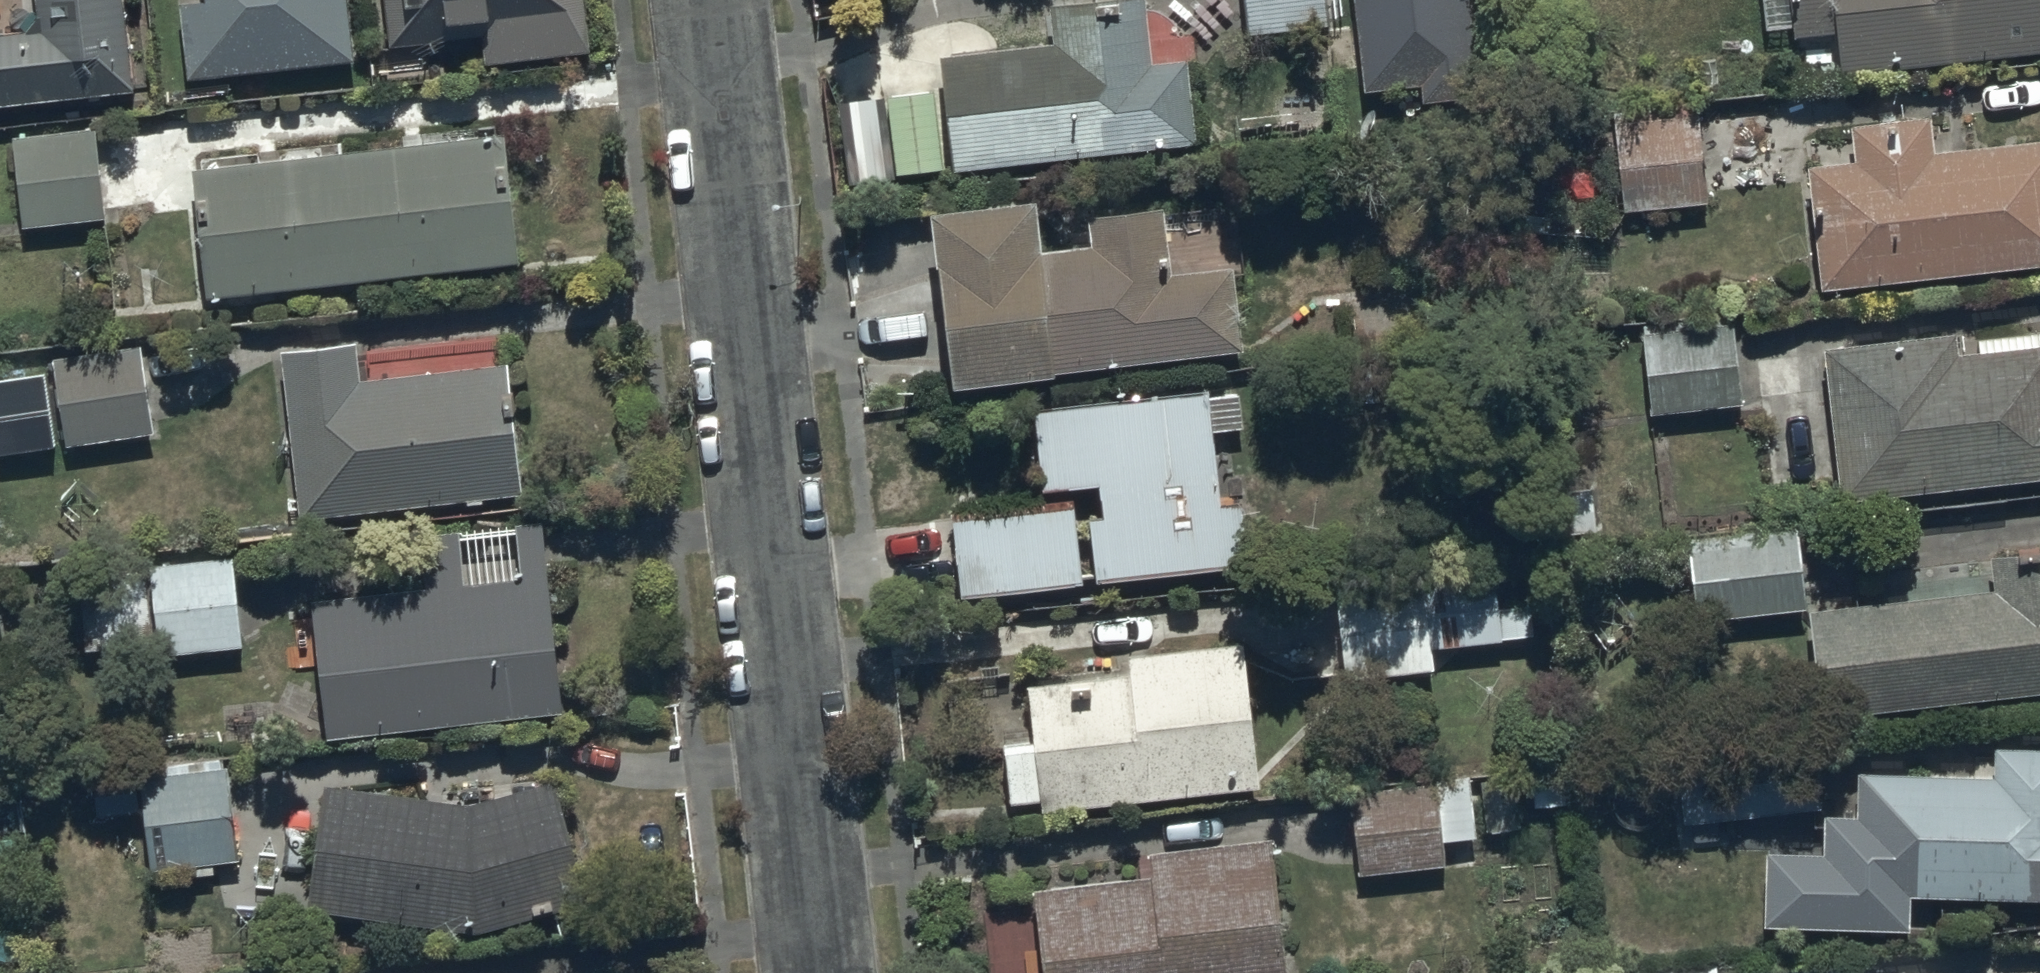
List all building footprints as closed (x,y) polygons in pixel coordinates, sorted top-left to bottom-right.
[(32,20),(0,22),(0,97),(131,86),(122,0),(30,0),(32,20)] [(184,68),(350,52),(345,0),(178,0),(184,68)] [(386,34),(480,24),(483,50),(591,39),(587,0),(382,0),(386,34)] [(939,41),(948,160),(1193,131),(1183,44),(1147,49),(1141,0),(1044,0),(1048,28),(939,41)] [(1248,27),(1324,18),(1322,0),(1245,0),(1248,27)] [(1790,29),(1838,25),(1842,65),(2039,43),(2039,0),(1787,0),(1790,29)] [(1695,98),(1609,105),(1616,191),(1702,183),(1695,98)] [(1803,150),(1817,275),(2039,252),(2039,126),(1929,138),(1925,102),(1840,111),(1844,146),(1803,150)] [(93,121),(12,133),(24,222),(105,211),(93,121)] [(503,126),(194,161),(209,287),(518,251),(503,126)] [(1032,178),(927,189),(951,367),(1238,336),(1228,252),(1168,259),(1161,189),(1086,197),(1091,236),(1039,242),(1032,178)] [(1730,308),(1636,318),(1646,407),(1740,397),(1730,308)] [(1820,332),(1840,486),(2039,460),(2039,327),(1955,338),(1952,316),(1820,332)] [(352,332),(277,340),(296,511),(521,487),(506,354),(356,370),(352,332)] [(139,336),(57,347),(70,437),(151,425),(139,336)] [(0,370),(0,449),(55,442),(45,364),(0,370)] [(1206,390),(1205,381),(1033,396),(1041,477),(1094,472),(1098,506),(1084,507),(1090,567),(1263,550),(1257,488),(1215,492),(1210,421),(1240,419),(1239,414),(1235,387),(1206,390)] [(1066,485),(947,500),(957,581),(1076,566),(1066,485)] [(422,571),(305,585),(322,729),(557,701),(535,515),(417,529),(422,571)] [(1790,524),(1686,534),(1693,603),(1797,592),(1790,524)] [(1861,700),(1865,729),(1960,717),(1956,687),(2039,676),(2039,536),(1986,543),(1990,573),(1806,597),(1820,706),(1861,700)] [(238,640),(229,548),(74,562),(81,638),(153,631),(155,647),(238,640)] [(1487,555),(1333,573),(1344,670),(1430,660),(1428,642),(1529,631),(1525,597),(1492,601),(1487,555)] [(1123,639),(1125,661),(1022,673),(1022,681),(1028,731),(1001,729),(1008,793),(1036,790),(1037,800),(1256,776),(1240,627),(1123,639)] [(1764,838),(1759,913),(1906,919),(1907,881),(2039,886),(2039,738),(1992,736),(1991,766),(1856,761),(1854,810),(1822,809),(1820,841),(1764,838)] [(1675,754),(1681,813),(1817,799),(1811,739),(1675,754)] [(233,855),(223,750),(92,761),(96,808),(138,804),(143,862),(233,855)] [(1469,764),(1349,778),(1356,867),(1443,861),(1441,828),(1474,825),(1469,764)] [(464,792),(322,768),(302,896),(473,923),(587,890),(551,767),(464,792)] [(1032,872),(1042,972),(1284,972),(1269,825),(1148,837),(1150,859),(1032,872)]
